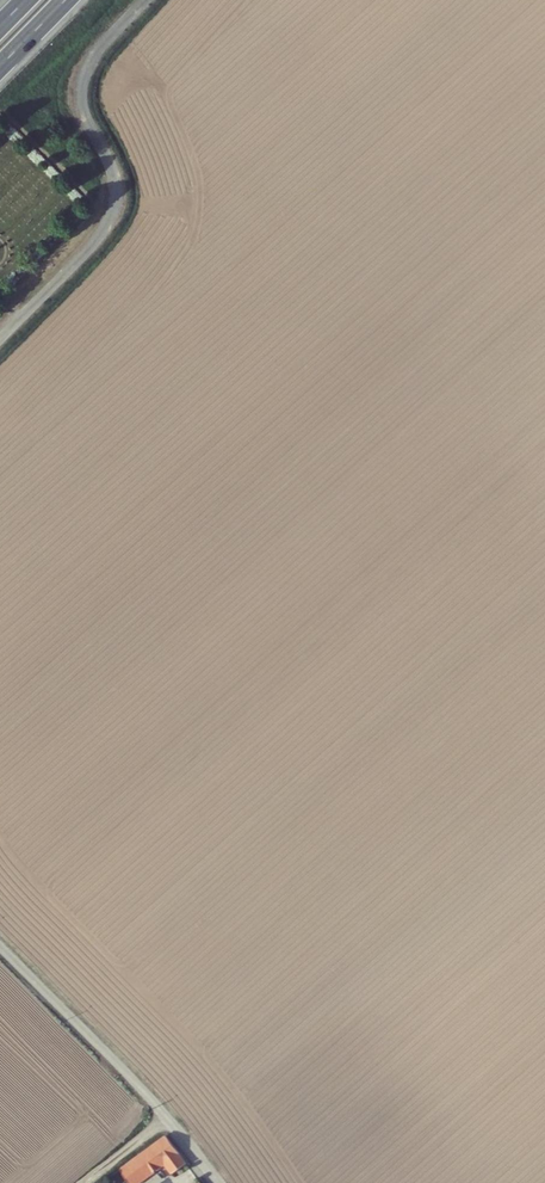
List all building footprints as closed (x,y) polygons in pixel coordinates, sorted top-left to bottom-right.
[(192,1168),(173,1139),(120,1182),(121,1182),(146,1182),(172,1163),(181,1176),(192,1168)]
